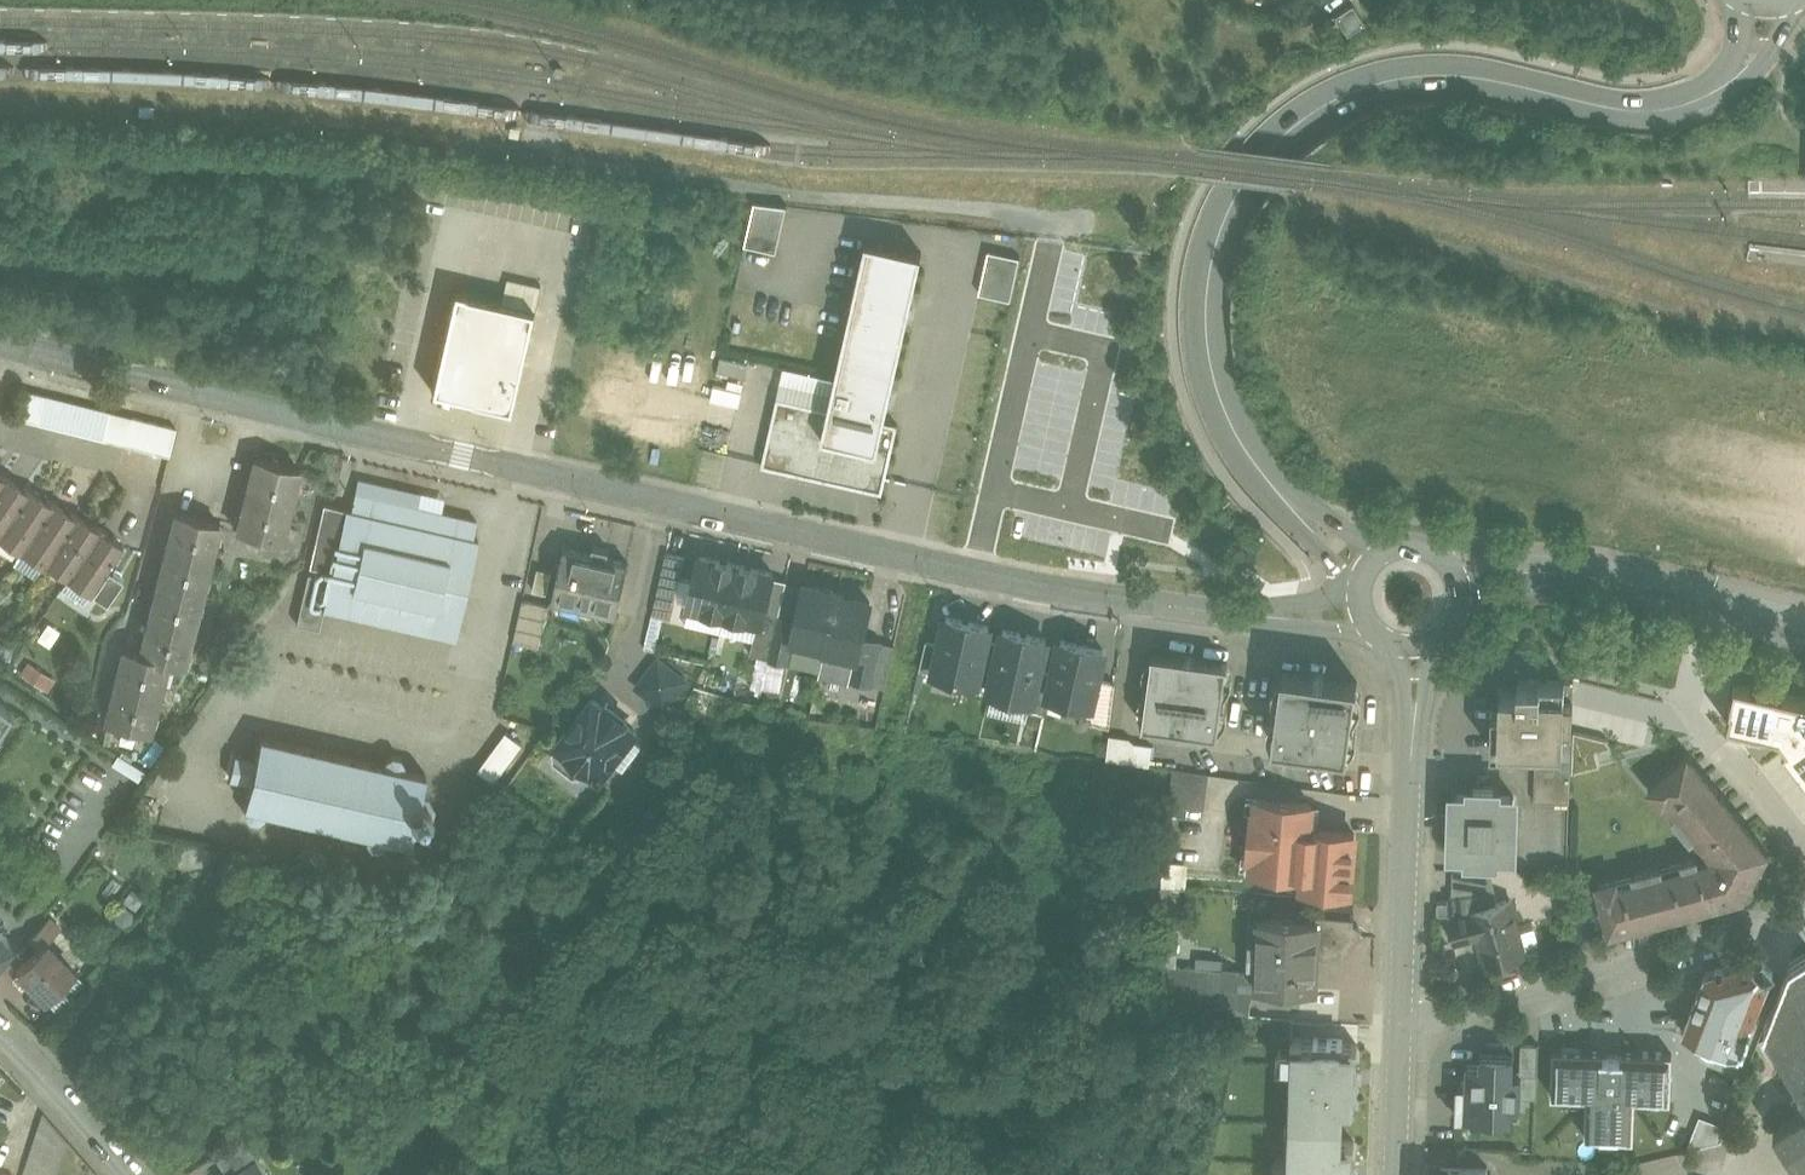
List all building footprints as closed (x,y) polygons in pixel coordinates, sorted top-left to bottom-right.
[(1367,23),(1355,4),(1338,15),(1350,34),(1367,23)] [(788,205),(756,201),(746,244),(778,251),(788,205)] [(923,251),(868,239),(830,407),(823,435),(879,447),(885,420),(923,251)] [(1021,257),(990,249),(980,292),(1012,299),(1021,257)] [(454,291),(431,389),(514,408),(537,310),(454,291)] [(133,416),(26,389),(19,417),(126,444),(133,416)] [(830,407),(783,397),(776,428),(772,427),(763,464),(884,492),(899,423),(885,420),(879,447),(823,435),(830,407)] [(178,427),(133,416),(126,444),(171,456),(178,427)] [(299,469),(256,458),(238,529),(281,540),(299,469)] [(8,476),(2,472),(1,474),(0,474),(0,488),(8,476)] [(0,488),(0,535),(1,535),(2,533),(32,489),(26,485),(25,487),(8,476),(0,488)] [(32,489),(2,533),(24,548),(55,502),(50,498),(48,500),(32,489)] [(478,520),(356,491),(352,510),(346,508),(346,511),(347,511),(342,533),(341,532),(340,535),(341,535),(336,557),(335,557),(335,559),(331,577),(331,581),(330,581),(329,583),(330,583),(325,605),(324,605),(324,607),(325,608),(457,638),(457,636),(456,635),(461,613),(462,614),(463,611),(462,611),(467,589),(468,589),(468,587),(473,565),(474,563),(473,563),(478,541),(479,541),(479,539),(474,538),(478,520)] [(24,548),(23,551),(45,566),(47,563),(79,515),(74,511),(72,513),(55,502),(24,548)] [(220,524),(177,514),(141,653),(125,649),(107,721),(150,732),(168,662),(183,666),(220,524)] [(79,515),(47,563),(69,578),(103,527),(98,523),(96,526),(79,515)] [(103,527),(69,578),(92,594),(125,545),(108,534),(109,531),(103,527)] [(593,553),(566,546),(553,598),(556,599),(557,593),(596,601),(594,608),(618,613),(630,561),(609,556),(611,547),(595,544),(593,553)] [(668,552),(658,594),(677,599),(687,556),(668,552)] [(738,563),(701,555),(689,604),(726,612),(738,563)] [(775,572),(738,563),(726,612),(760,620),(763,621),(765,612),(775,572)] [(331,577),(309,572),(298,623),(320,629),(325,608),(324,607),(324,605),(325,605),(330,583),(329,583),(330,581),(331,581),(331,577)] [(798,619),(793,638),(795,638),(826,645),(825,647),(826,648),(839,591),(806,583),(798,619)] [(872,601),(839,593),(840,591),(839,591),(826,648),(858,656),(859,656),(864,636),(872,601)] [(521,599),(517,642),(542,644),(546,601),(521,599)] [(765,612),(763,621),(760,620),(752,653),(770,657),(780,615),(765,612)] [(798,619),(780,615),(770,657),(789,661),(795,638),(793,638),(798,619)] [(990,625),(948,616),(942,643),(935,671),(978,681),(987,639),(990,625)] [(1048,638),(1005,629),(1002,642),(992,684),(991,690),(1032,700),(1034,700),(1041,669),(1048,638)] [(864,636),(859,656),(858,656),(853,679),(873,683),(883,641),(864,636)] [(1002,642),(987,639),(978,681),(992,684),(1002,642)] [(1105,649),(1062,639),(1055,672),(1050,695),(1090,704),(1093,704),(1099,678),(1105,649)] [(942,643),(927,640),(921,668),(935,671),(942,643)] [(896,644),(883,641),(873,683),(887,686),(896,644)] [(1228,662),(1152,652),(1142,724),(1219,734),(1228,662)] [(660,658),(639,685),(666,706),(687,679),(660,658)] [(1055,672),(1041,669),(1034,700),(1032,700),(1030,710),(1045,714),(1050,695),(1055,672)] [(1357,680),(1282,670),(1272,741),(1347,752),(1357,680)] [(1117,682),(1099,678),(1093,704),(1090,704),(1086,719),(1111,725),(1117,682)] [(1575,680),(1519,678),(1519,690),(1502,689),(1500,725),(1493,725),(1492,747),(1537,748),(1572,749),(1575,680)] [(1735,681),(1729,706),(1731,706),(1727,722),(1756,729),(1756,728),(1779,734),(1787,743),(1783,746),(1804,776),(1804,697),(1735,681)] [(594,697),(554,750),(555,760),(575,775),(585,774),(590,767),(601,776),(636,730),(594,697)] [(11,709),(0,702),(0,726),(11,709)] [(495,779),(525,741),(508,728),(478,766),(495,779)] [(302,745),(283,741),(284,740),(282,740),(282,741),(263,736),(263,735),(261,735),(256,760),(235,755),(231,777),(251,781),(245,805),(247,805),(246,812),(250,819),(258,820),(265,816),(266,811),(268,811),(268,810),(287,814),(286,816),(288,816),(288,815),(307,819),(307,820),(308,821),(309,820),(327,824),(327,825),(329,825),(329,824),(348,828),(347,830),(349,830),(349,829),(369,833),(368,840),(372,847),(380,848),(387,844),(388,838),(409,843),(409,844),(411,844),(415,824),(421,825),(433,817),(435,806),(428,794),(422,793),(427,772),(425,772),(425,773),(404,769),(406,762),(401,756),(393,754),(386,758),(385,764),(365,760),(365,758),(363,758),(363,759),(345,755),(345,754),(343,753),(343,755),(324,750),(324,749),(323,749),(323,750),(304,746),(304,745),(302,744),(302,745)] [(1139,761),(1140,747),(1130,737),(1109,735),(1107,758),(1139,761)] [(1605,764),(1605,735),(1579,735),(1579,763),(1605,764)] [(1572,749),(1537,748),(1536,786),(1570,787),(1572,749)] [(1697,857),(1683,861),(1684,867),(1664,873),(1662,866),(1633,874),(1635,880),(1618,884),(1617,878),(1598,883),(1611,931),(1744,896),(1767,852),(1688,756),(1649,788),(1661,803),(1666,799),(1678,812),(1672,817),(1691,839),(1697,835),(1710,851),(1714,855),(1711,860),(1699,863),(1697,857)] [(1210,774),(1173,768),(1170,804),(1205,809),(1210,774)] [(1570,787),(1536,786),(1535,799),(1570,801),(1570,787)] [(1472,793),(1454,792),(1452,848),(1470,849),(1470,855),(1495,855),(1495,849),(1513,850),(1515,794),(1497,794),(1498,788),(1472,787),(1472,793)] [(1312,804),(1259,799),(1258,811),(1251,811),(1248,855),(1254,856),(1253,868),(1304,872),(1303,885),(1324,887),(1324,885),(1336,886),(1336,888),(1350,889),(1356,832),(1310,828),(1312,804)] [(1492,870),(1453,869),(1453,897),(1484,893),(1488,905),(1497,902),(1492,870)] [(1453,897),(1450,897),(1450,900),(1450,913),(1450,917),(1474,911),(1474,909),(1488,905),(1484,893),(1453,897)] [(1488,905),(1474,909),(1474,911),(1450,917),(1449,918),(1455,940),(1480,934),(1488,964),(1526,954),(1511,898),(1497,902),(1488,905)] [(1450,900),(1440,900),(1438,901),(1438,910),(1439,912),(1450,913),(1450,900)] [(1314,921),(1258,919),(1255,987),(1316,989),(1317,945),(1349,946),(1349,942),(1356,938),(1357,927),(1350,922),(1351,918),(1315,915),(1314,921)] [(1592,915),(1578,918),(1585,945),(1598,941),(1592,915)] [(51,918),(30,938),(40,949),(46,943),(47,943),(61,928),(51,918)] [(0,929),(0,955),(13,940),(0,929)] [(40,949),(18,971),(47,999),(75,971),(47,943),(46,943),(40,949)] [(1804,953),(1794,960),(1792,961),(1790,964),(1765,1028),(1804,1097),(1804,953)] [(1705,971),(1683,1029),(1685,1029),(1738,1051),(1739,1052),(1770,972),(1757,957),(1705,971)] [(1358,1044),(1341,1044),(1341,1041),(1315,1041),(1315,1043),(1290,1042),(1287,1160),(1273,1160),(1273,1174),(1354,1174),(1354,1173),(1355,1142),(1345,1142),(1345,1107),(1356,1107),(1357,1076),(1358,1044)] [(1587,1097),(1585,1137),(1633,1139),(1634,1097),(1668,1099),(1670,1053),(1622,1051),(1621,1055),(1602,1055),(1602,1050),(1553,1048),(1551,1095),(1587,1097)] [(1514,1053),(1480,1052),(1480,1064),(1466,1063),(1465,1086),(1459,1086),(1458,1117),(1479,1118),(1479,1111),(1510,1112),(1510,1119),(1511,1119),(1512,1107),(1521,1107),(1522,1074),(1513,1074),(1514,1053)] [(1716,1088),(1718,1116),(1695,1117),(1696,1143),(1728,1142),(1725,1088),(1716,1088)] [(1775,1128),(1798,1166),(1800,1165),(1804,1162),(1804,1110),(1775,1128)] [(22,1174),(56,1174),(71,1131),(40,1120),(22,1174)] [(238,1137),(214,1153),(229,1174),(234,1174),(257,1159),(242,1137),(238,1137)] [(257,1159),(234,1174),(268,1174),(257,1159)] [(1449,1166),(1449,1174),(1488,1174),(1488,1167),(1449,1166)]
